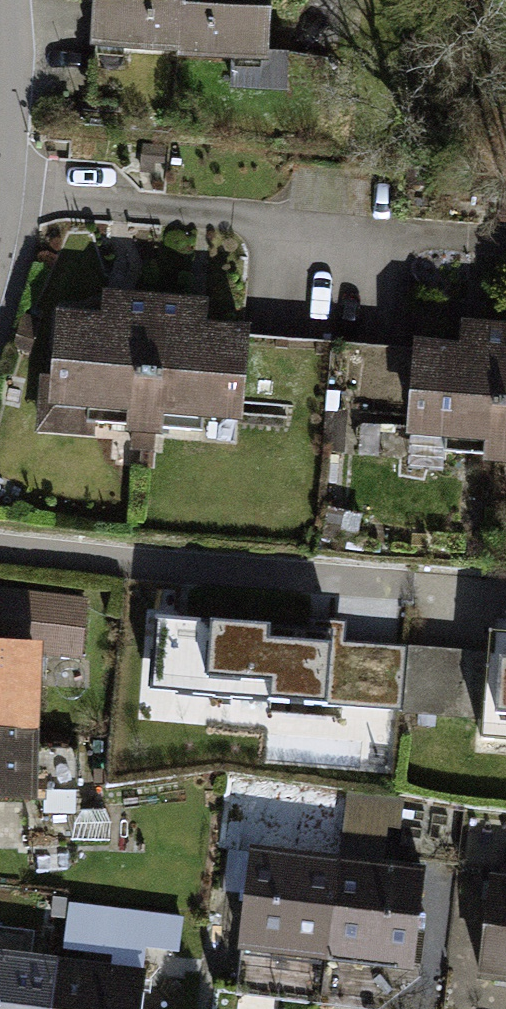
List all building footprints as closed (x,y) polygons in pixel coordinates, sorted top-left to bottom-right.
[(97,82),(192,90),(199,0),(104,0),(97,82)] [(192,90),(279,97),(287,0),(199,0),(192,90)] [(149,342),(53,335),(45,438),(142,445),(149,342)] [(253,349),(149,342),(142,445),(246,452),(253,349)] [(423,361),(415,466),(505,473),(505,368),(423,361)] [(51,644),(50,657),(84,660),(89,592),(0,585),(0,640),(51,644)] [(213,618),(158,613),(151,686),(271,696),(278,615),(213,609),(213,618)] [(348,621),(278,615),(271,696),(402,707),(407,648),(346,643),(348,621)] [(495,637),(487,744),(505,746),(505,637),(495,637)] [(47,691),(50,657),(51,644),(0,640),(0,687),(47,691)] [(43,740),(47,691),(0,687),(0,736),(43,740)] [(0,736),(0,816),(55,821),(62,741),(43,740),(0,736)] [(343,863),(259,854),(247,963),(332,972),(343,863)] [(427,872),(343,863),(332,972),(416,980),(427,872)] [(498,878),(483,986),(505,989),(505,879),(498,878)] [(31,940),(33,926),(0,921),(0,935),(31,940)] [(0,961),(0,1008),(62,1008),(67,970),(0,961)] [(67,970),(62,1008),(146,1008),(150,981),(67,970)]
